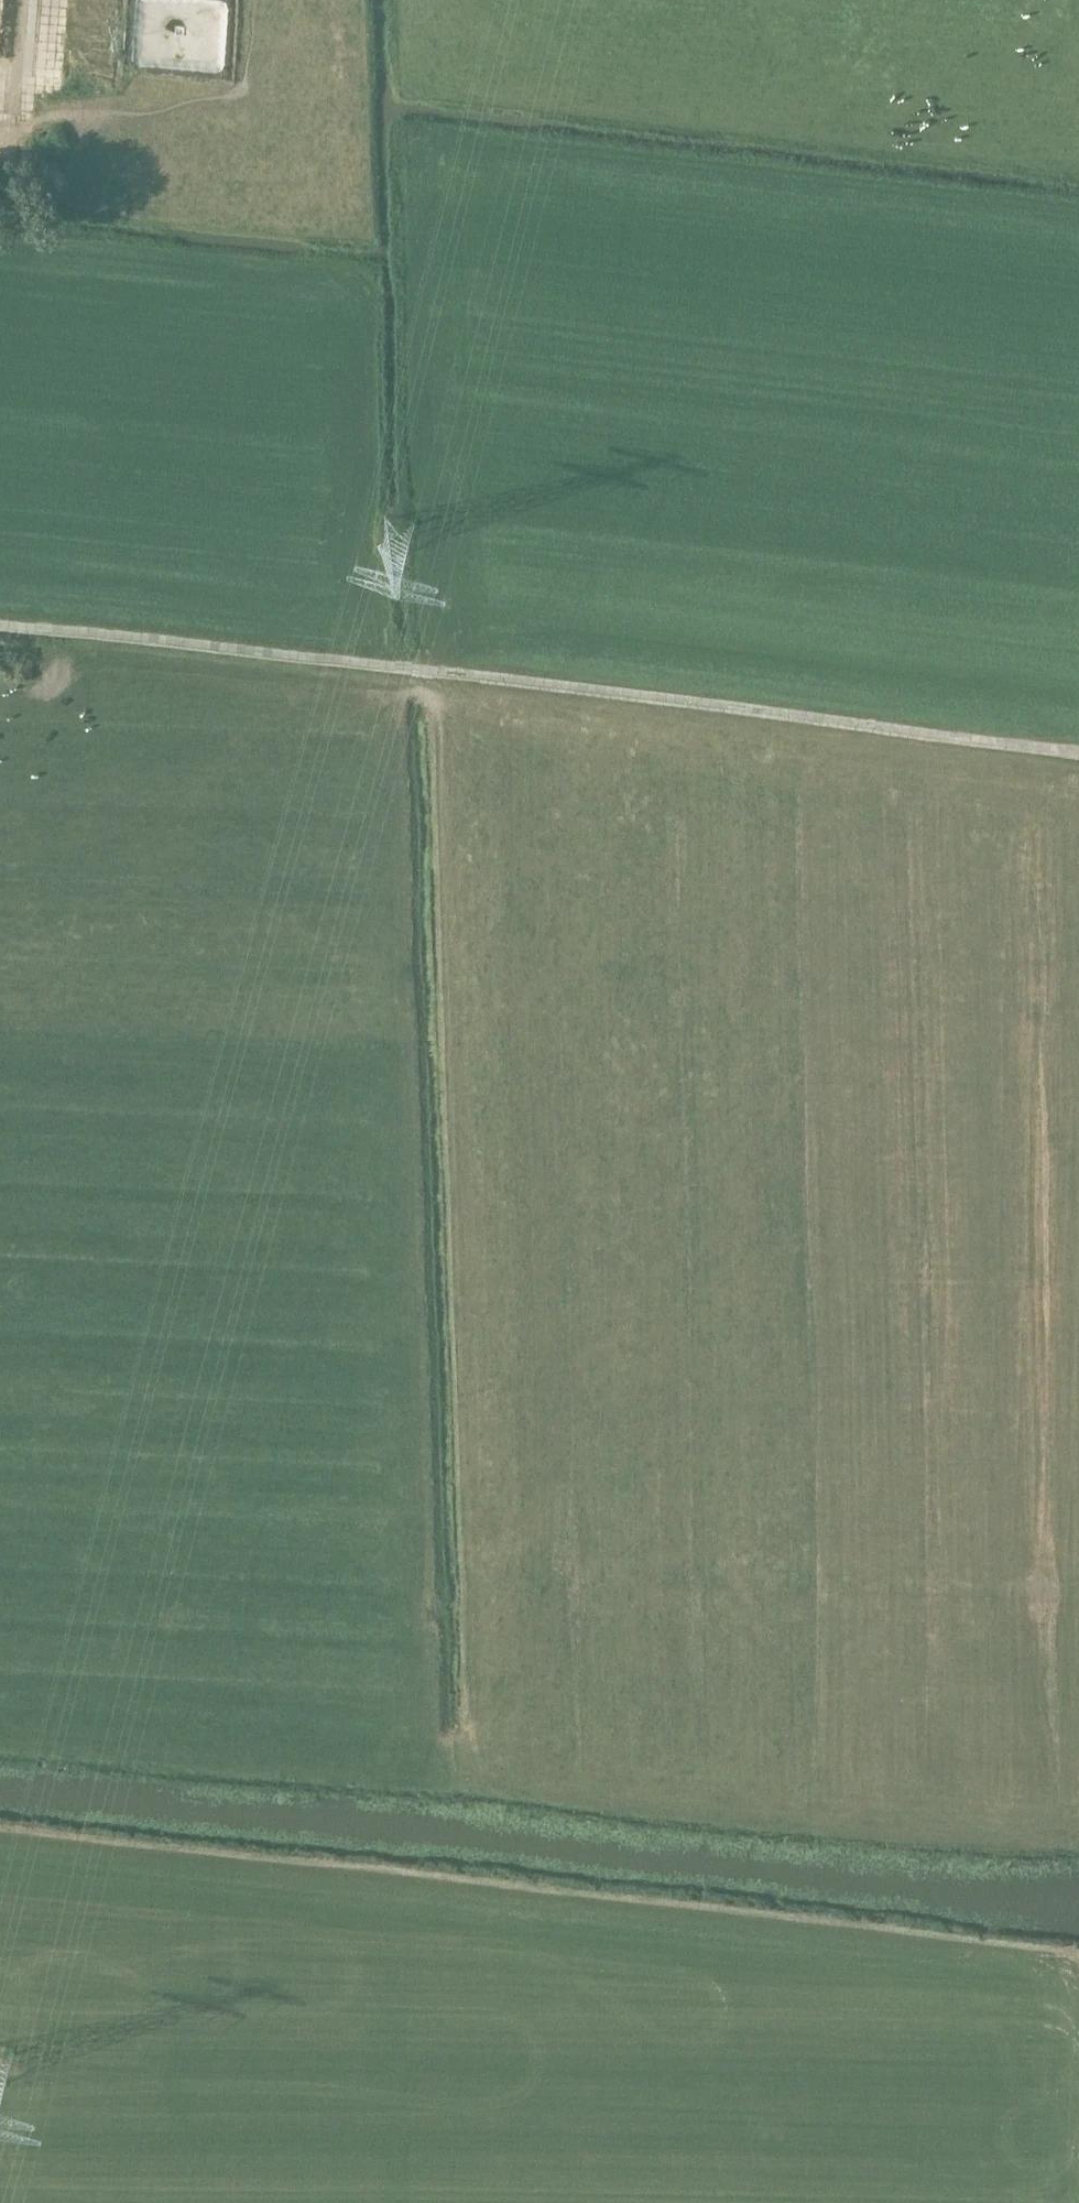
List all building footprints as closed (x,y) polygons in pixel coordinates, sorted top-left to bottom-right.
[(128,59),(209,63),(213,0),(132,0),(128,59)]
